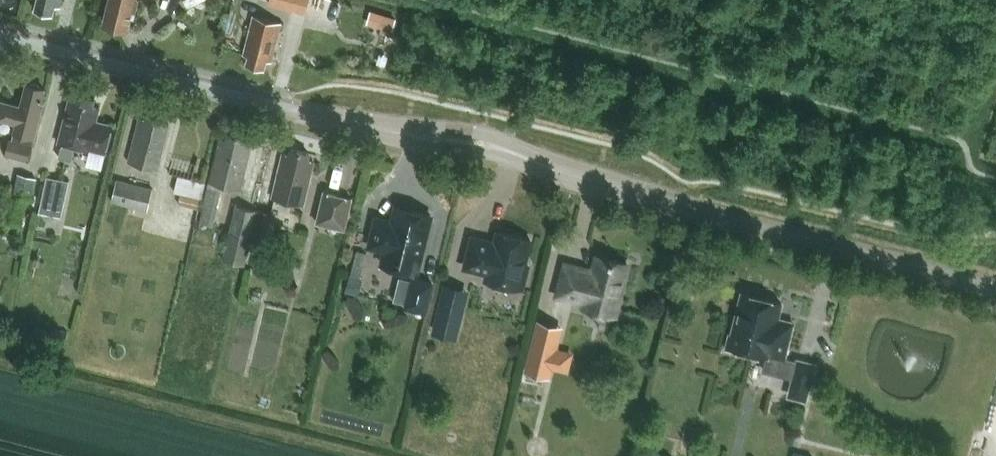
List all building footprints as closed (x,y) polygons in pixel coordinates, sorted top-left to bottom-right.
[(62,0),(37,0),(35,9),(53,14),(55,6),(60,7),(62,0)] [(103,24),(127,31),(131,17),(134,17),(138,0),(109,0),(103,24)] [(270,3),(307,13),(310,0),(271,0),(270,3)] [(270,19),(273,6),(263,3),(259,17),(254,15),(244,54),(249,55),(247,63),(264,68),(266,60),(271,61),(281,22),(270,19)] [(382,14),(379,27),(393,31),(397,18),(382,14)] [(45,88),(41,88),(39,84),(34,82),(29,84),(26,84),(21,105),(2,100),(0,108),(0,119),(16,123),(13,133),(17,134),(15,141),(9,139),(5,154),(28,160),(42,107),(40,106),(45,88)] [(69,99),(58,143),(62,144),(69,145),(75,147),(88,150),(89,149),(105,153),(113,125),(96,121),(99,107),(93,105),(95,98),(77,94),(76,101),(69,99)] [(157,169),(169,124),(164,123),(166,116),(148,112),(146,118),(140,116),(128,162),(157,169)] [(245,144),(246,137),(228,133),(226,139),(220,137),(200,222),(213,225),(223,185),(240,190),(251,146),(245,144)] [(59,155),(59,157),(72,160),(75,147),(69,145),(62,144),(59,155)] [(304,205),(314,161),(308,159),(310,153),(291,149),(290,154),(283,153),(273,198),(304,205)] [(37,178),(18,174),(7,217),(21,221),(26,197),(32,199),(37,178)] [(179,175),(176,191),(183,193),(180,204),(199,208),(205,181),(203,181),(194,178),(179,175)] [(41,201),(39,213),(61,217),(63,205),(68,181),(46,176),(45,183),(41,201)] [(119,178),(113,200),(132,204),(149,209),(154,187),(119,178)] [(342,228),(350,197),(322,191),(315,222),(342,228)] [(257,210),(236,205),(224,259),(244,264),(251,237),(257,210)] [(414,272),(429,214),(395,205),(391,222),(375,218),(368,245),(384,249),(381,264),(414,272)] [(265,240),(272,213),(257,210),(251,237),(265,240)] [(522,264),(528,239),(496,231),(494,242),(471,237),(463,266),(486,272),(484,279),(521,288),(526,265),(522,264)] [(259,247),(253,271),(270,275),(279,269),(281,261),(276,251),(259,247)] [(365,253),(356,250),(345,292),(358,295),(362,279),(359,278),(365,253)] [(593,272),(565,265),(558,294),(615,308),(626,263),(597,256),(593,272)] [(427,313),(435,281),(412,276),(405,308),(427,313)] [(780,302),(742,292),(731,334),(728,333),(724,348),(742,353),(743,349),(766,355),(767,355),(767,354),(783,358),(783,356),(792,322),(776,318),(780,302)] [(442,294),(432,333),(451,337),(460,298),(442,294)] [(51,329),(49,340),(65,344),(66,338),(68,331),(62,329),(52,327),(51,329)] [(535,333),(525,371),(551,377),(553,368),(558,348),(561,339),(535,333)] [(766,355),(762,371),(792,379),(797,360),(783,356),(783,358),(767,354),(767,355),(766,355)] [(813,364),(797,360),(792,379),(788,395),(804,399),(813,364)]
